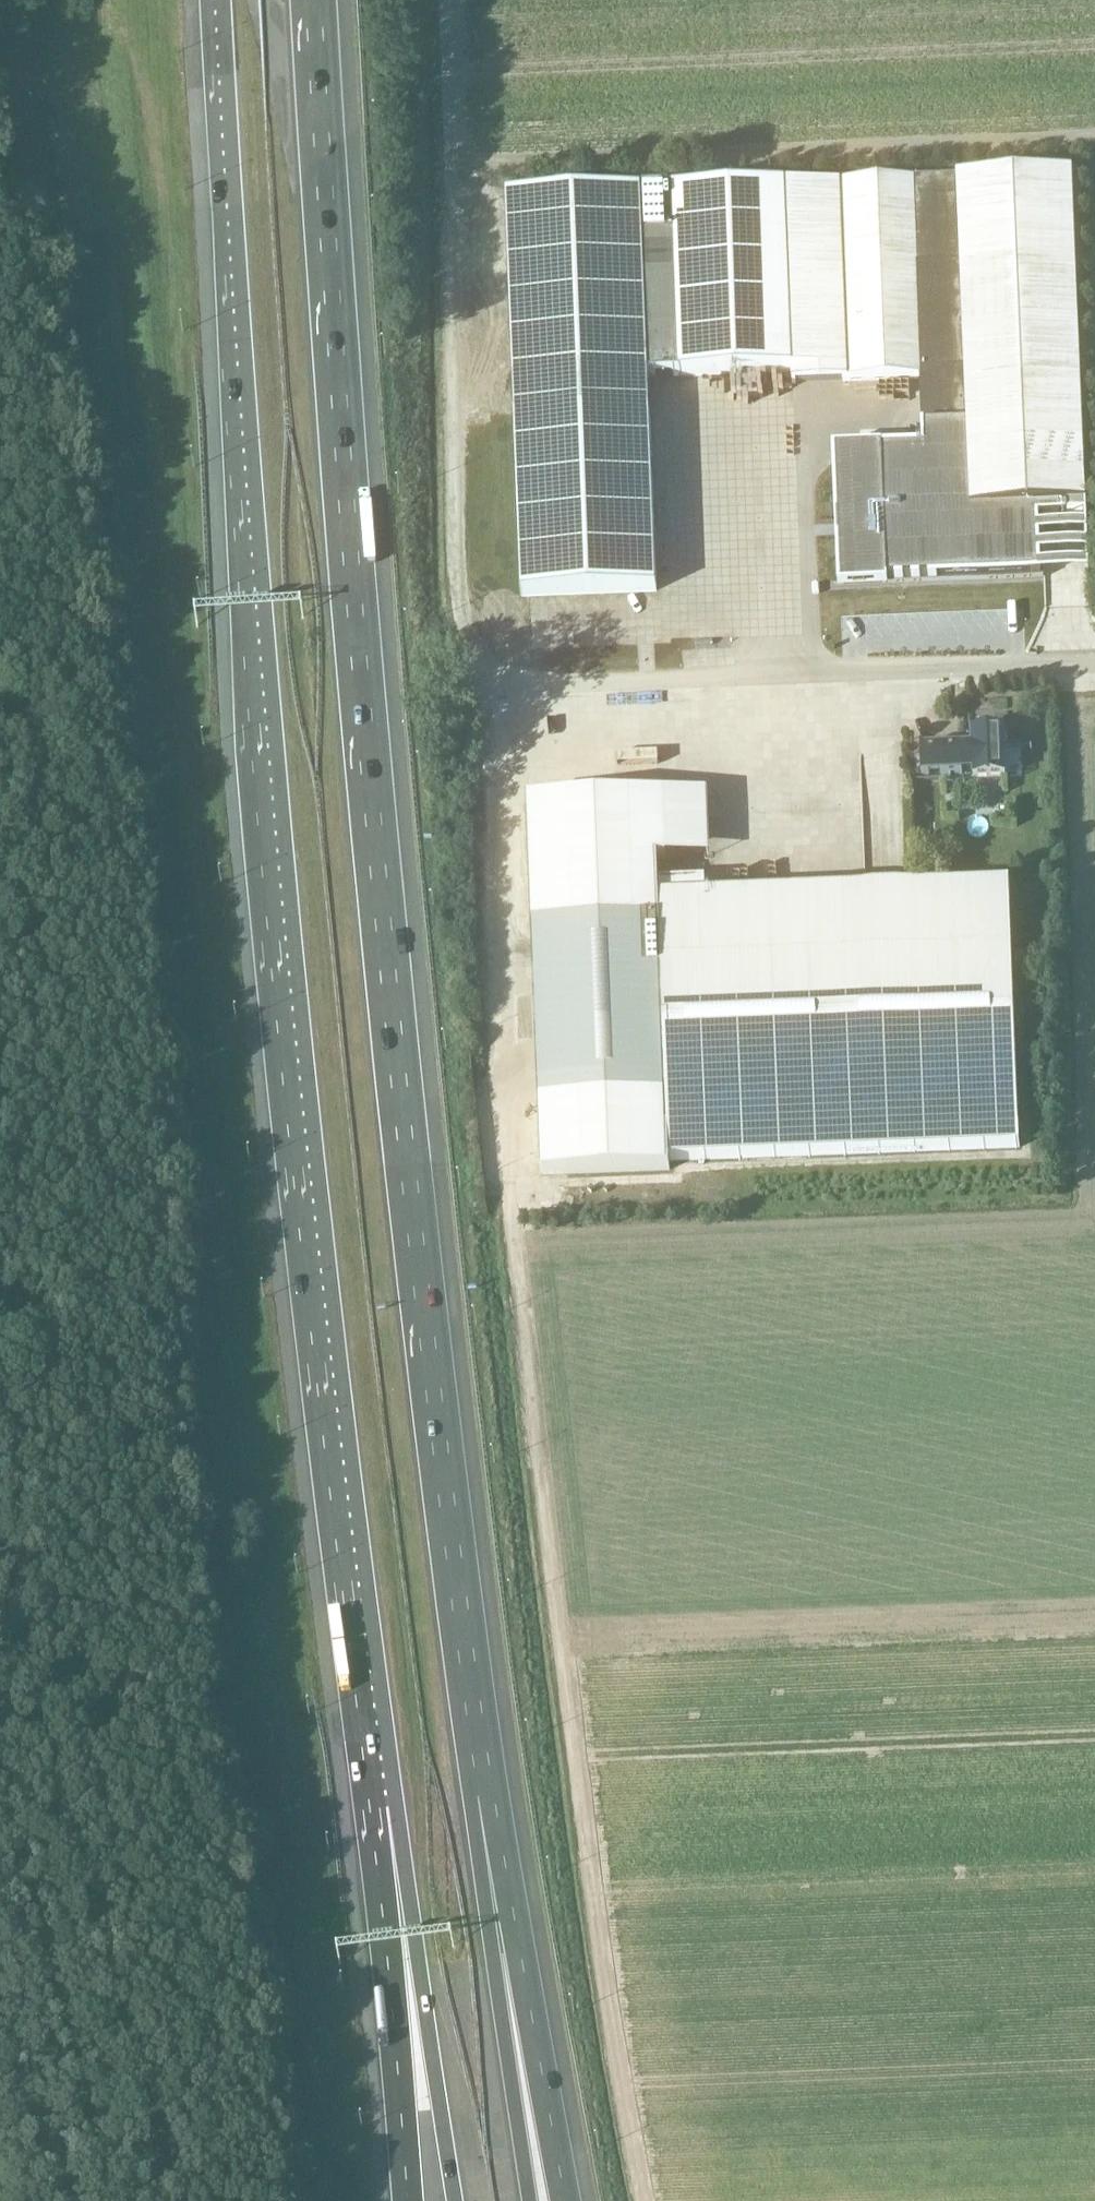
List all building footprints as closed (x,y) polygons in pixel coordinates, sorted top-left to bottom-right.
[(840,184),(504,197),(512,383),(794,371),(795,382),(847,380),(918,378),(918,401),(919,426),(923,426),(923,447),(905,448),(875,449),(836,450),(838,487),(839,516),(839,526),(841,582),(883,581),(884,582),(998,578),(1037,577),(1034,509),(1044,508),(1065,508),(1086,507),(1082,411),(1081,387),(1073,174),(1043,176),(840,184)] [(734,414),(731,392),(715,394),(717,416),(734,414)] [(648,412),(513,417),(520,596),(655,591),(648,412)] [(715,699),(747,699),(747,687),(715,687),(715,699)] [(707,701),(712,749),(759,744),(757,733),(730,735),(728,706),(720,707),(721,715),(713,716),(711,700),(707,701)] [(1007,752),(1004,752),(1003,731),(972,732),(972,747),(961,748),(961,746),(941,747),(942,775),(962,774),(962,773),(973,772),(974,778),(1005,777),(1005,772),(1007,771),(1012,768),(1011,755),(1007,752)] [(663,794),(527,799),(542,1177),(669,1172),(669,1162),(679,1162),(667,883),(663,794)] [(704,881),(667,883),(679,1162),(1019,1149),(1009,886),(705,897),(704,881)]
